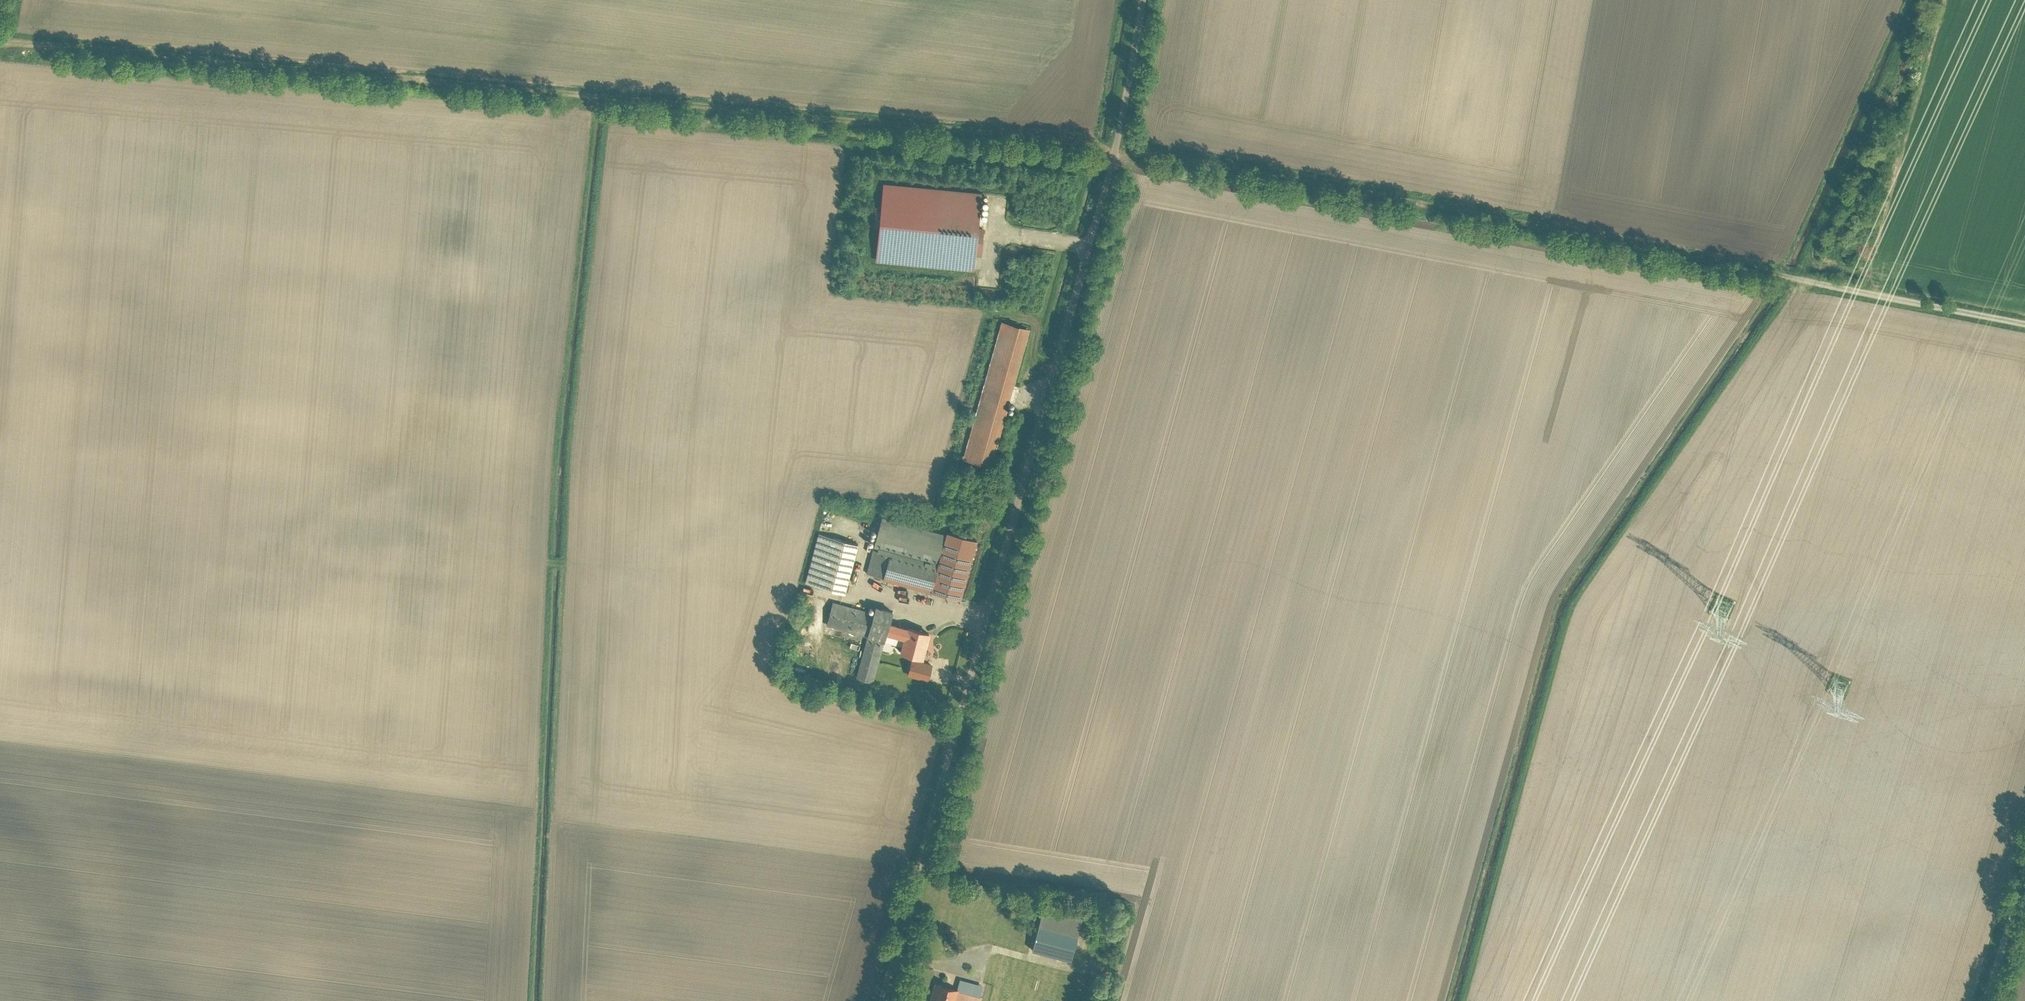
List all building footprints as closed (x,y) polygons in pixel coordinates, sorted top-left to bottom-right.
[(979,225),(982,191),(884,183),(877,260),(974,268),(975,254),(982,254),(985,225),(979,225)] [(1002,318),(964,457),(993,465),(1031,326),(1002,318)] [(881,515),(866,571),(962,597),(977,541),(881,515)] [(819,532),(805,581),(845,592),(859,543),(819,532)] [(832,600),(826,624),(869,634),(858,677),(873,681),(884,639),(904,644),(901,653),(913,656),(908,674),(929,679),(933,662),(924,660),(931,631),(892,621),(894,610),(874,604),(872,610),(832,600)] [(944,879),(932,925),(1008,944),(1009,940),(1072,956),(1084,911),(1042,900),(1037,922),(1006,914),(1011,896),(944,879)] [(929,1000),(1041,1000),(1047,980),(998,967),(1000,961),(990,958),(983,983),(960,977),(958,987),(935,981),(929,1000)]
